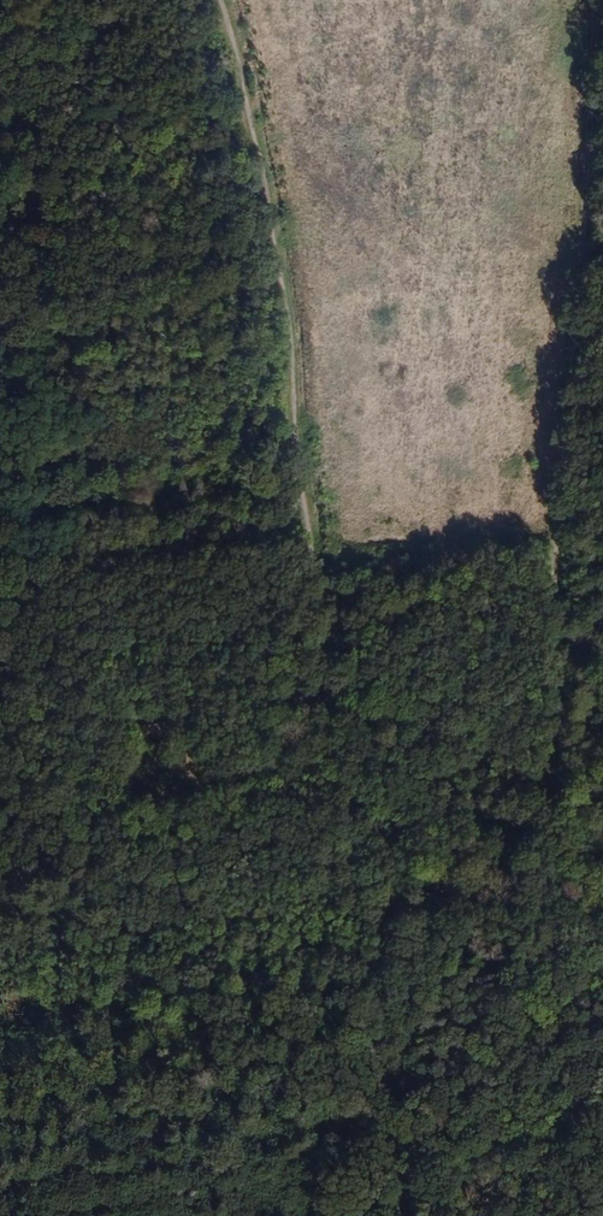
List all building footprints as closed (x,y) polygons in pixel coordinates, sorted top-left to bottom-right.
[(161,723),(141,726),(143,735),(162,732),(161,723)]
